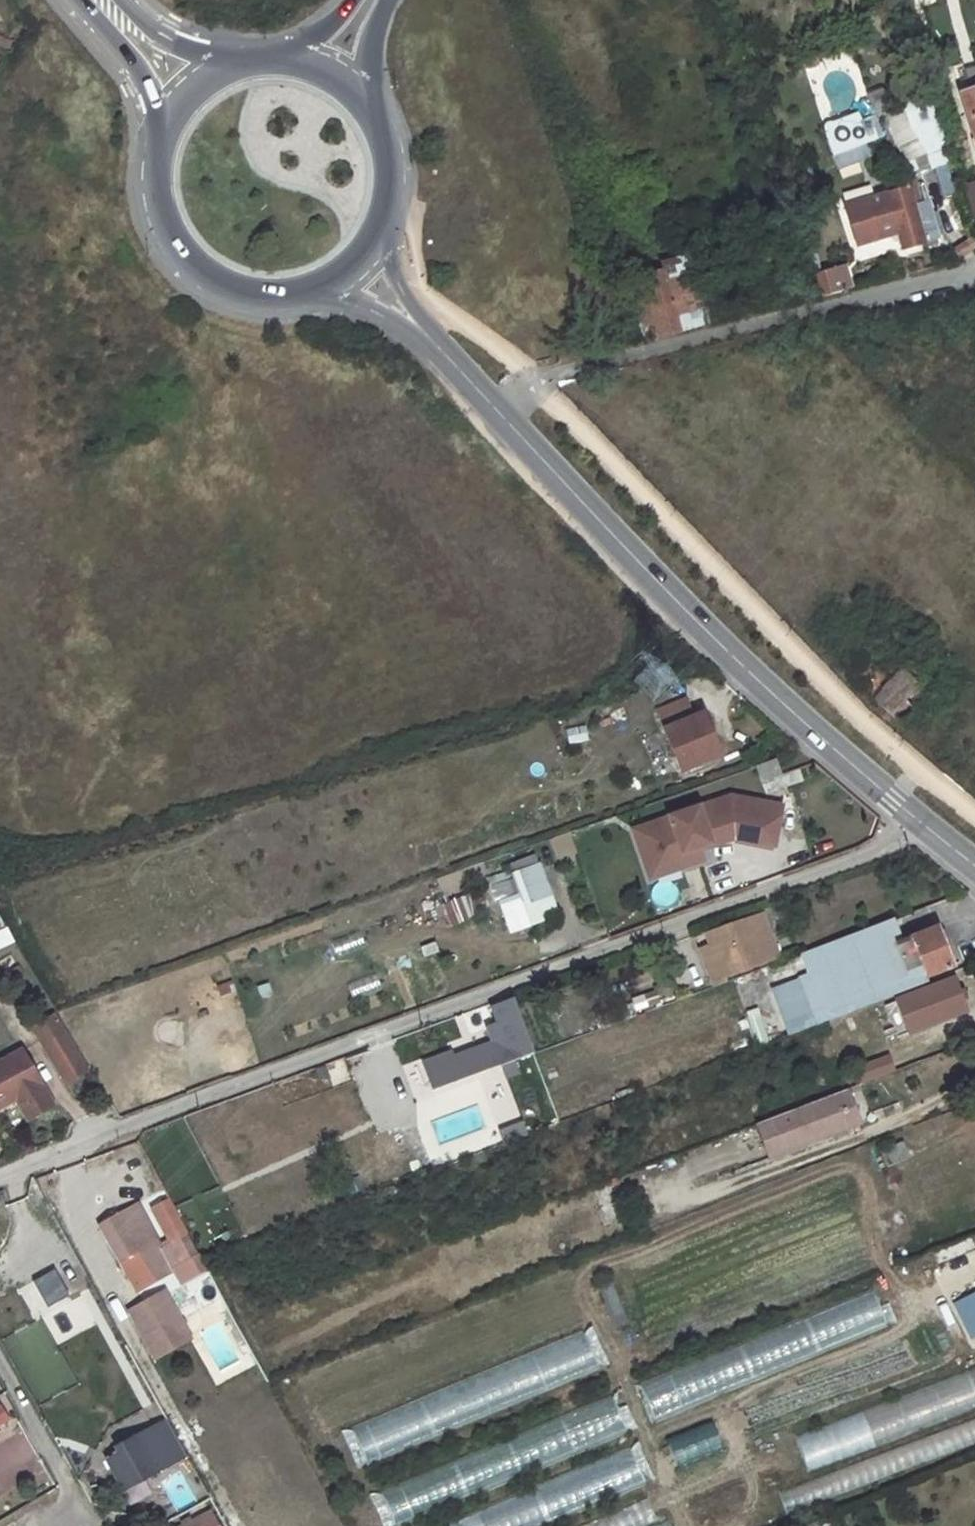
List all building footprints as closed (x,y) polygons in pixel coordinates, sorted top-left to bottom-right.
[(894,111),(867,119),(875,142),(901,134),(894,111)] [(867,119),(841,126),(849,149),(875,142),(867,119)] [(866,252),(902,242),(906,258),(931,250),(917,196),(856,212),(866,252)] [(840,231),(808,240),(825,293),(851,286),(843,261),(849,260),(840,231)] [(666,336),(724,320),(704,261),(648,278),(656,305),(646,308),(651,324),(661,321),(666,336)] [(916,661),(876,700),(907,734),(948,692),(916,661)] [(645,690),(652,711),(665,751),(699,738),(686,700),(682,701),(675,680),(645,690)] [(586,724),(565,728),(568,744),(589,740),(586,724)] [(789,778),(783,761),(763,768),(769,784),(789,778)] [(740,839),(779,847),(787,807),(736,798),(648,828),(661,866),(687,857),(688,863),(705,857),(704,851),(702,847),(714,843),(716,848),(740,839)] [(661,866),(648,828),(639,831),(655,880),(707,862),(705,857),(688,863),(687,857),(661,866)] [(704,851),(716,848),(714,843),(702,847),(704,851)] [(537,856),(486,875),(507,932),(559,913),(537,856)] [(677,884),(654,882),(652,905),(675,906),(677,884)] [(441,904),(449,924),(471,915),(463,895),(441,904)] [(767,912),(711,933),(713,940),(729,982),(785,961),(767,912)] [(12,942),(0,918),(0,948),(12,942)] [(890,918),(849,933),(857,956),(873,950),(875,956),(901,947),(890,918)] [(857,1007),(924,981),(920,970),(925,968),(927,973),(953,964),(941,932),(901,947),(875,956),(873,950),(857,956),(842,961),(849,982),(848,983),(852,992),(857,1007)] [(729,982),(713,940),(702,944),(718,985),(729,982)] [(347,981),(352,998),(380,989),(375,973),(347,981)] [(953,975),(891,999),(904,1035),(966,1012),(953,975)] [(852,992),(819,1004),(824,1019),(857,1007),(852,992)] [(510,998),(488,1006),(510,1061),(532,1052),(510,998)] [(743,1011),(750,1040),(765,1036),(758,1008),(743,1011)] [(54,1011),(27,1028),(66,1089),(93,1072),(54,1011)] [(958,1036),(963,1050),(974,1046),(974,1030),(958,1036)] [(859,1064),(864,1081),(895,1071),(889,1054),(859,1064)] [(486,1056),(462,1064),(468,1082),(493,1073),(486,1056)] [(0,1075),(0,1113),(3,1119),(11,1114),(21,1132),(39,1122),(10,1070),(0,1075)] [(480,1079),(489,1107),(519,1097),(510,1070),(480,1079)] [(846,1088),(836,1092),(850,1128),(860,1125),(846,1088)] [(836,1092),(761,1120),(775,1157),(850,1128),(836,1092)] [(460,1120),(456,1109),(427,1120),(439,1152),(536,1115),(532,1104),(489,1120),(485,1110),(460,1120)] [(11,1114),(3,1119),(18,1143),(42,1128),(39,1122),(21,1132),(11,1114)] [(761,1120),(752,1123),(766,1160),(775,1157),(761,1120)] [(908,1145),(887,1153),(892,1168),(914,1160),(908,1145)] [(105,1222),(123,1257),(139,1248),(156,1284),(204,1259),(190,1233),(166,1246),(143,1202),(105,1222)] [(596,1290),(613,1329),(629,1322),(612,1283),(596,1290)] [(973,1348),(974,1347),(974,1291),(951,1302),(973,1348)] [(648,1414),(889,1334),(876,1296),(635,1376),(648,1414)] [(198,1341),(174,1297),(166,1302),(189,1346),(198,1341)] [(166,1302),(137,1316),(160,1361),(189,1346),(166,1302)] [(359,1460),(600,1372),(586,1334),(345,1422),(359,1460)] [(974,1411),(974,1371),(794,1431),(806,1467),(974,1411)] [(616,1402),(377,1482),(390,1520),(629,1440),(616,1402)] [(0,1412),(0,1431),(15,1423),(7,1408),(0,1412)] [(127,1452),(111,1459),(127,1489),(191,1457),(171,1420),(123,1444),(127,1452)] [(430,1525),(540,1525),(645,1488),(632,1453),(430,1525)] [(178,1513),(209,1496),(191,1463),(159,1481),(178,1513)] [(831,1475),(779,1493),(785,1510),(837,1491),(831,1475)] [(667,1519),(657,1523),(648,1499),(577,1525),(670,1525),(667,1519)] [(212,1512),(185,1525),(221,1525),(212,1512)]
